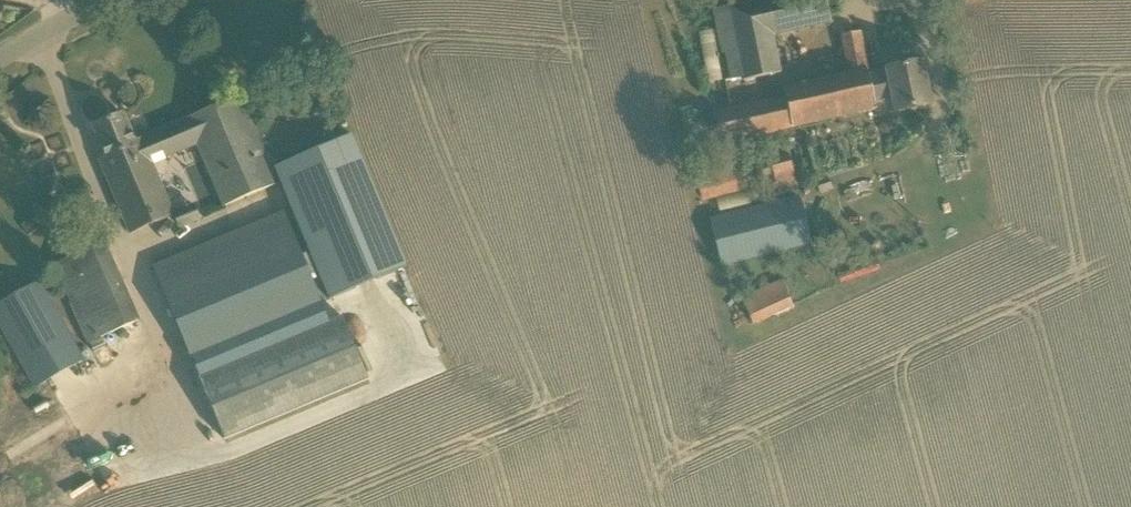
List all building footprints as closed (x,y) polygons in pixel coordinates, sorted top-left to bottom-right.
[(773,35),(831,22),(826,0),(755,0),(713,9),(721,52),(725,51),(730,80),(742,78),(743,81),(781,73),(773,35)] [(931,105),(922,62),(887,69),(887,73),(868,76),(860,32),(841,35),(849,74),(783,89),(785,98),(715,112),(722,142),(876,109),(874,102),(892,98),(895,112),(931,105)] [(134,142),(123,114),(94,126),(107,158),(101,160),(131,233),(173,216),(151,162),(197,143),(220,196),(224,205),(277,184),(273,174),(241,97),(154,133),(155,135),(142,141),(141,139),(134,142)] [(276,170),(333,308),(405,279),(348,140),(276,170)] [(789,156),(768,161),(761,163),(765,179),(773,177),(776,192),(797,187),(789,156)] [(702,200),(738,190),(731,161),(695,171),(702,200)] [(721,264),(808,241),(797,198),(709,220),(721,264)] [(325,306),(323,300),(289,218),(285,207),(153,262),(194,361),(325,306)] [(89,343),(138,322),(103,243),(55,264),(89,343)] [(755,325),(793,308),(780,280),(743,297),(755,325)] [(82,361),(39,283),(0,305),(0,323),(36,387),(82,361)] [(225,440),(369,380),(343,316),(198,377),(225,440)]
